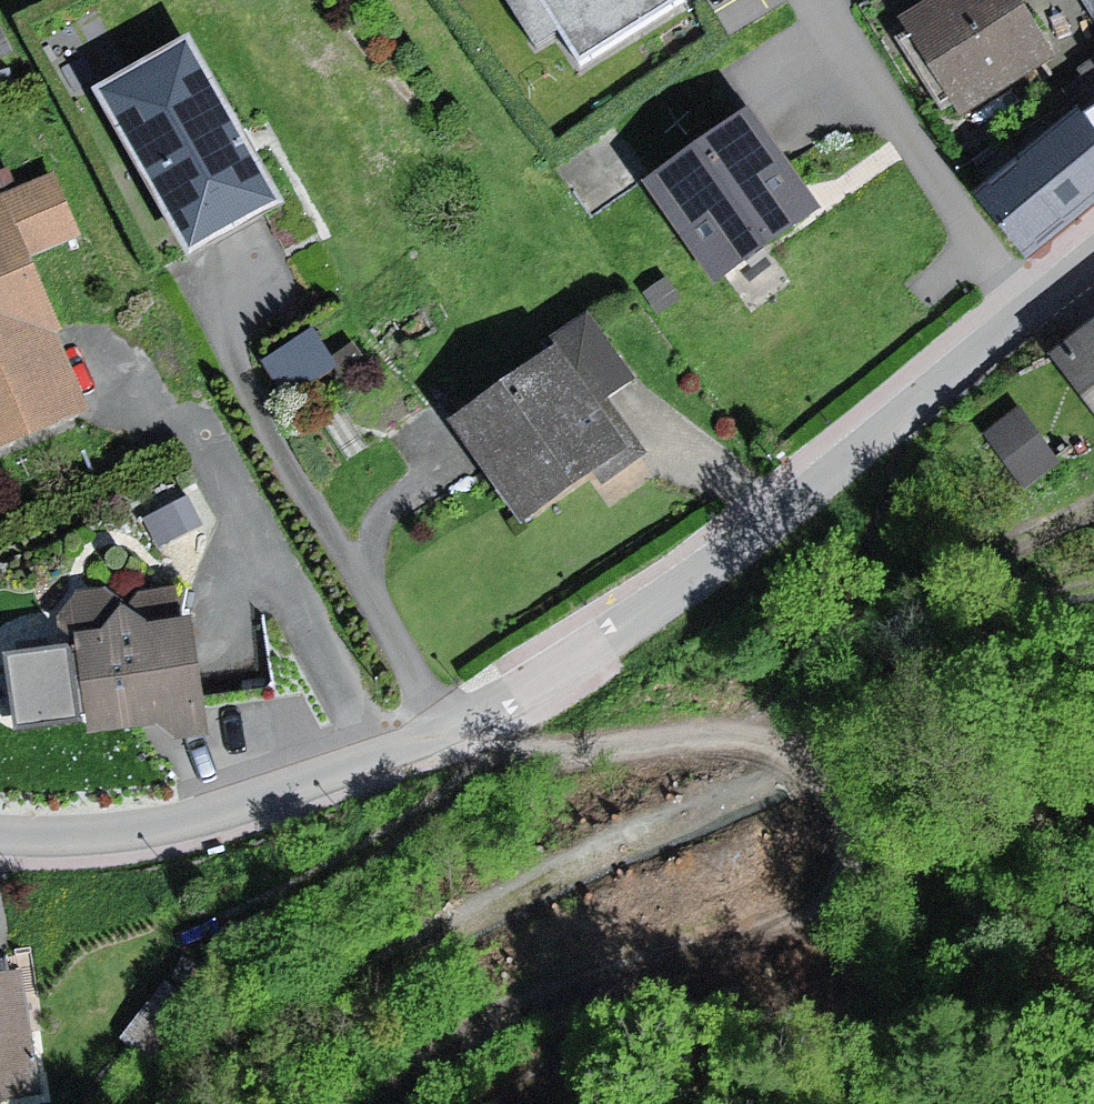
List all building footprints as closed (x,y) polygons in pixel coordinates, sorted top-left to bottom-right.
[(676,0),(539,0),(576,63),(678,3),(676,0)] [(1012,0),(944,0),(903,25),(959,114),(1049,59),(1012,0)] [(279,216),(189,51),(93,103),(182,268),(279,216)] [(1074,121),(978,203),(1025,258),(1093,199),(1093,145),(1074,121)] [(809,219),(749,125),(653,186),(714,280),(809,219)] [(52,186),(0,206),(0,217),(2,222),(0,222),(0,456),(83,423),(22,269),(77,248),(52,186)] [(1070,337),(1086,358),(1070,369),(1093,400),(1093,319),(1070,337)] [(314,322),(259,357),(292,407),(347,372),(314,322)] [(632,390),(586,322),(555,342),(568,362),(461,433),(525,528),(638,453),(607,406),(632,390)] [(1017,401),(978,429),(1022,488),(1060,460),(1017,401)] [(194,732),(181,603),(61,615),(63,644),(14,649),(23,735),(84,729),(85,743),(194,732)] [(0,975),(0,1103),(36,1098),(16,972),(0,975)]
